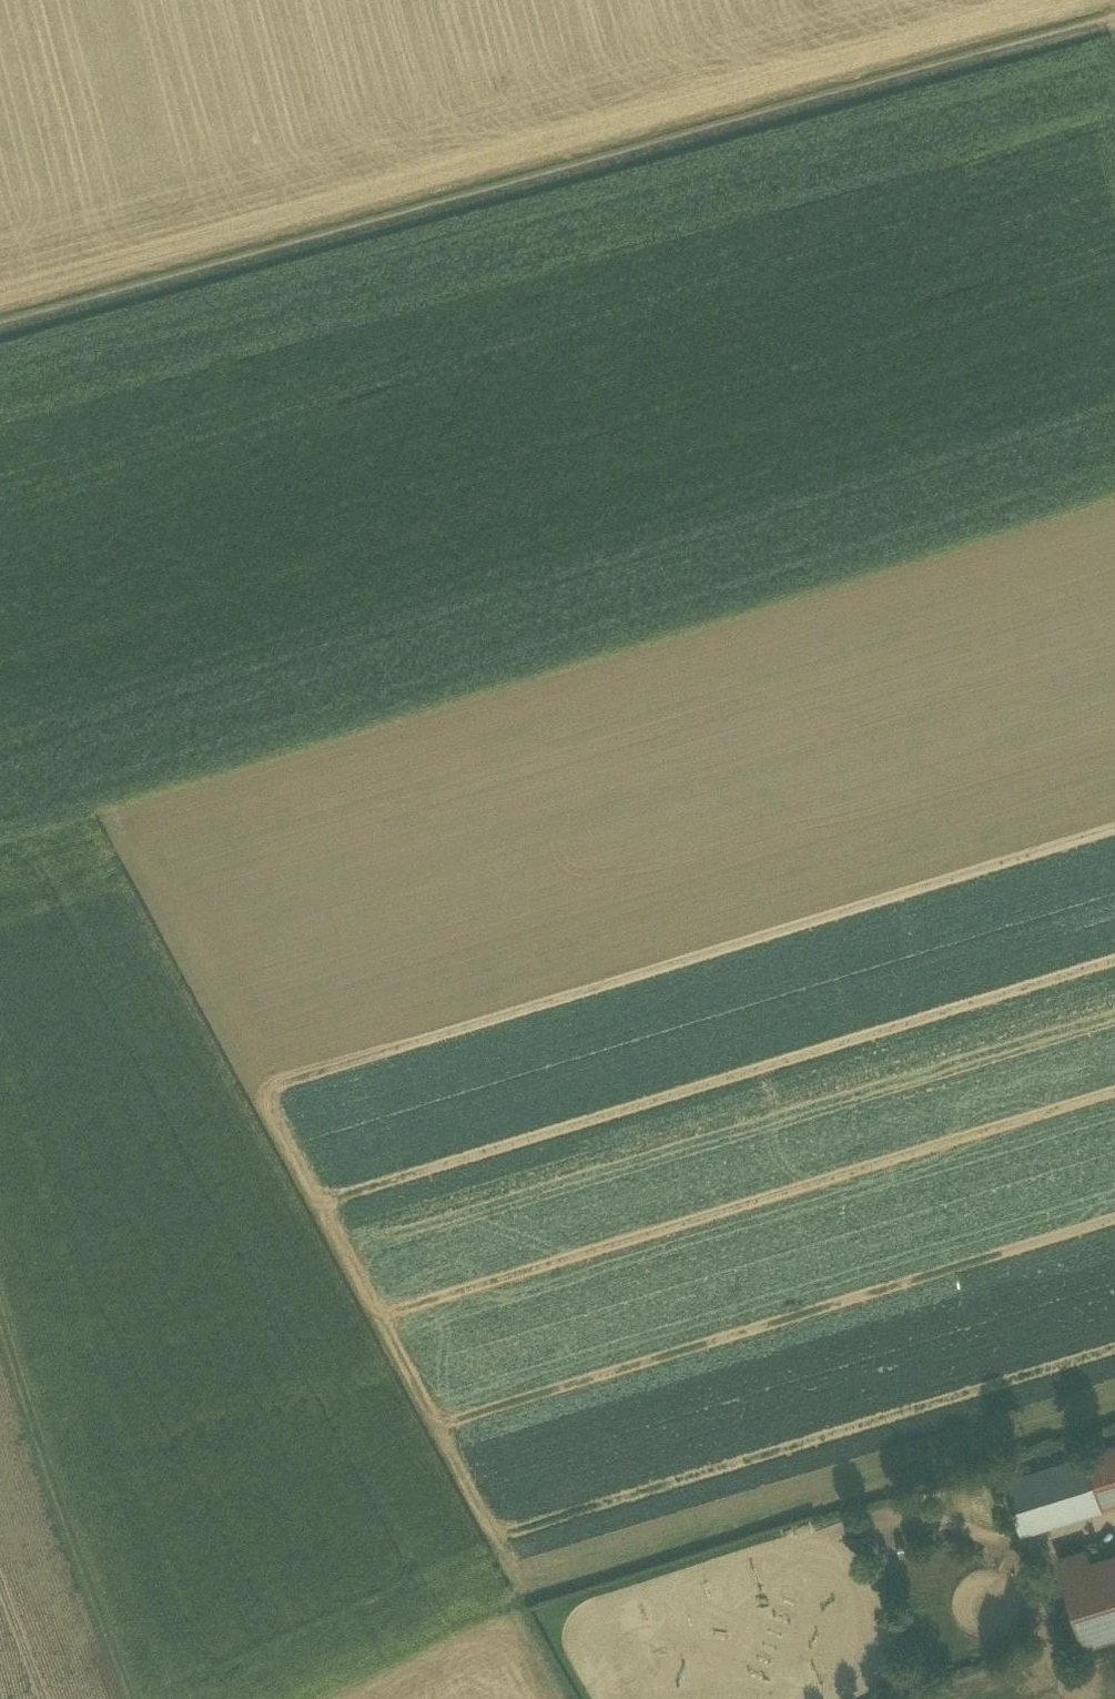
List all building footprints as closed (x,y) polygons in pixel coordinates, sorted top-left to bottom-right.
[(1100,1504),(1114,1499),(1114,1443),(1083,1453),(1100,1504)] [(1024,1528),(1100,1504),(1083,1453),(1007,1477),(1024,1528)] [(1114,1632),(1114,1553),(1090,1561),(1086,1548),(1059,1556),(1086,1641),(1114,1632)]
